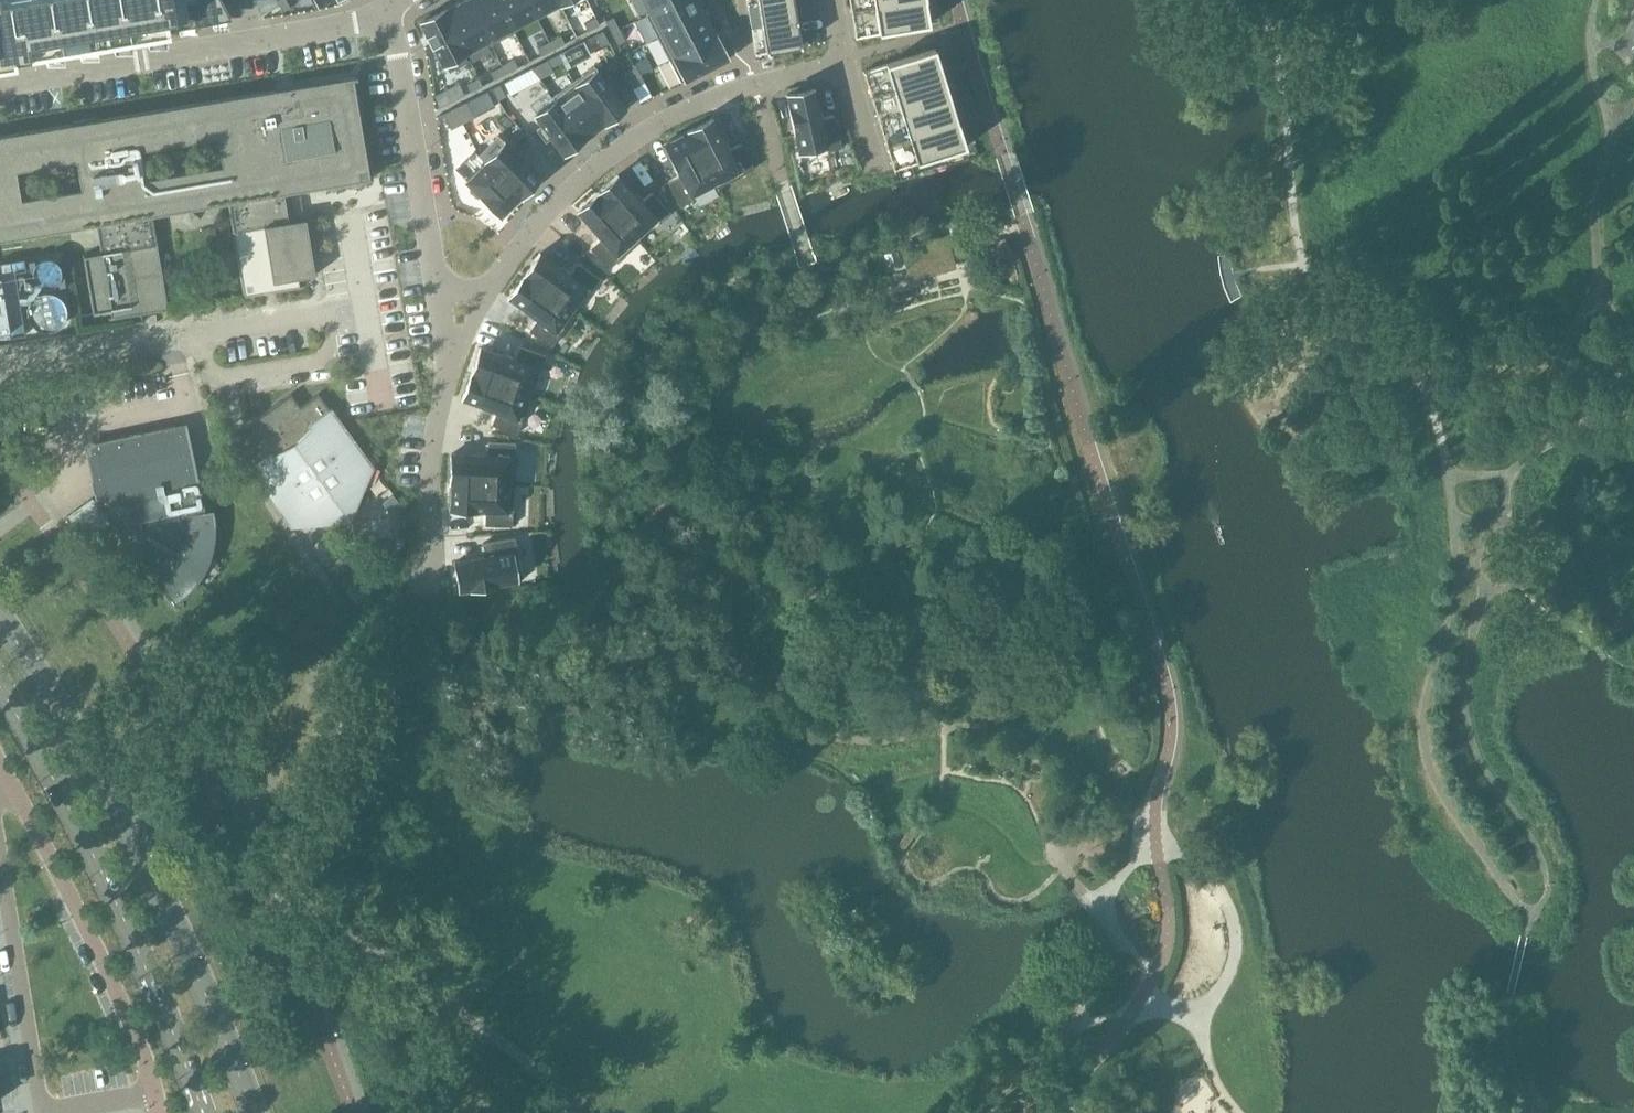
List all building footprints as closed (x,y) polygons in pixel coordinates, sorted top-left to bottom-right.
[(27,53),(27,49),(41,46),(59,43),(75,41),(93,38),(109,35),(127,32),(143,29),(161,26),(177,24),(195,21),(211,18),(227,15),(230,15),(222,0),(0,0),(0,58),(27,53)] [(282,11),(290,7),(287,0),(277,0),(282,11)] [(443,10),(465,51),(487,40),(488,39),(468,0),(463,0),(444,10),(444,9),(443,10)] [(488,39),(487,40),(490,45),(515,31),(513,27),(512,27),(498,0),(468,0),(488,39)] [(512,27),(513,27),(535,15),(528,0),(498,0),(512,27)] [(535,15),(559,3),(557,0),(528,0),(535,15)] [(650,11),(645,13),(646,14),(673,0),(644,0),(650,11)] [(646,14),(657,36),(703,13),(702,10),(699,5),(696,0),(673,0),(646,14)] [(757,1),(761,26),(796,20),(793,0),(762,0),(757,1)] [(874,7),(879,33),(929,24),(925,0),(915,0),(874,7)] [(443,10),(420,22),(441,64),(465,51),(443,10)] [(703,13),(657,36),(669,59),(715,35),(714,34),(707,20),(704,15),(703,13)] [(613,16),(605,20),(611,32),(619,28),(613,16)] [(595,17),(584,22),(588,30),(599,24),(595,17)] [(796,20),(761,26),(765,51),(772,50),(800,46),(796,20)] [(619,28),(611,32),(617,44),(625,40),(619,28)] [(602,30),(595,34),(601,46),(608,42),(602,30)] [(560,35),(549,41),(553,48),(564,42),(560,35)] [(715,35),(669,59),(681,82),(685,80),(727,58),(715,35)] [(549,41),(537,47),(541,55),(553,48),(549,41)] [(579,43),(559,53),(566,67),(586,56),(579,43)] [(934,48),(886,63),(893,88),(942,73),(934,48)] [(558,53),(547,59),(551,67),(562,61),(558,53)] [(513,59),(502,65),(506,73),(517,67),(513,59)] [(502,65),(490,71),(494,79),(506,73),(502,65)] [(594,65),(573,81),(603,123),(625,107),(613,91),(618,87),(609,75),(604,79),(594,65)] [(636,66),(624,72),(628,80),(640,74),(636,66)] [(942,73),(893,88),(901,112),(949,97),(942,73)] [(640,74),(628,80),(632,88),(644,82),(640,74)] [(0,135),(0,240),(96,224),(101,253),(83,256),(92,312),(110,309),(112,317),(108,317),(109,318),(167,309),(166,302),(152,215),(228,202),(242,289),(243,296),(302,286),(302,285),(299,285),(297,278),(315,275),(305,219),(292,221),(287,192),(349,182),(364,179),(348,81),(351,81),(350,78),(338,80),(277,89),(96,119),(95,117),(71,121),(72,123),(0,135)] [(478,78),(466,84),(470,91),(482,85),(478,78)] [(573,81),(552,96),(583,137),(584,137),(584,136),(602,123),(603,123),(573,81)] [(499,84),(491,88),(498,99),(505,95),(499,84)] [(814,88),(786,94),(788,104),(787,104),(794,132),(798,151),(826,145),(827,150),(841,147),(834,115),(820,118),(814,88)] [(555,100),(534,115),(541,125),(536,129),(545,141),(550,137),(562,153),(583,137),(552,96),(551,96),(555,100)] [(949,97),(901,112),(908,136),(957,121),(949,97)] [(466,101),(454,107),(462,123),(474,117),(466,101)] [(454,107),(442,113),(450,129),(462,123),(454,107)] [(712,118),(687,130),(717,187),(754,168),(741,143),(729,150),(712,118)] [(957,121),(908,136),(916,161),(965,146),(957,121)] [(669,140),(663,143),(680,175),(667,182),(680,206),(693,199),(690,195),(713,183),(716,188),(717,187),(687,130),(687,131),(681,134),(668,140),(669,140)] [(498,135),(479,155),(485,161),(486,161),(520,196),(540,176),(505,141),(505,142),(498,135)] [(485,161),(466,180),(480,195),(500,215),(519,196),(520,196),(485,161)] [(617,174),(597,192),(639,240),(640,239),(637,235),(656,218),(660,222),(670,212),(652,192),(642,201),(632,190),(617,174)] [(596,193),(576,211),(589,225),(591,227),(590,227),(600,238),(590,247),(608,268),(639,240),(597,192),(596,193)] [(539,252),(523,275),(575,312),(576,311),(572,308),(587,287),(591,290),(600,278),(577,262),(569,273),(557,265),(539,252)] [(0,262),(0,274),(14,272),(25,270),(23,259),(0,262)] [(9,331),(10,337),(24,334),(14,272),(0,274),(0,333),(9,331)] [(523,276),(507,297),(525,310),(536,319),(528,330),(551,346),(575,312),(523,275),(523,276)] [(480,346),(471,372),(531,394),(545,355),(519,345),(514,358),(501,353),(500,354),(480,346)] [(471,374),(462,399),(482,406),(495,411),(491,424),(517,433),(531,394),(471,372),(470,373),(471,374)] [(356,502),(354,498),(354,497),(354,496),(368,487),(368,486),(368,485),(365,481),(372,465),(365,455),(364,456),(336,418),(334,416),(337,410),(330,411),(318,393),(300,406),(291,393),(246,426),(256,438),(238,451),(250,469),(247,475),(254,474),(284,515),(283,515),(290,525),(307,524),(309,527),(310,528),(311,528),(325,518),(326,518),(327,518),(329,521),(347,519),(349,521),(350,520),(349,518),(356,502)] [(187,592),(193,586),(198,578),(192,574),(194,572),(198,565),(201,557),(203,554),(204,550),(206,542),(207,534),(207,530),(207,524),(206,520),(205,514),(198,481),(187,483),(175,425),(94,442),(108,503),(134,540),(131,543),(174,603),(180,598),(187,592)] [(451,454),(449,481),(513,484),(515,442),(487,441),(487,455),(451,454)] [(449,489),(449,503),(449,509),(485,510),(484,524),(512,525),(513,484),(449,481),(449,482),(450,482),(450,489),(449,489)] [(380,501),(391,515),(399,509),(389,495),(380,501)] [(484,556),(454,562),(459,590),(469,588),(469,589),(497,584),(497,583),(522,579),(514,537),(482,542),(484,556)] [(1090,588),(1086,579),(1064,588),(1068,597),(1090,588)]
